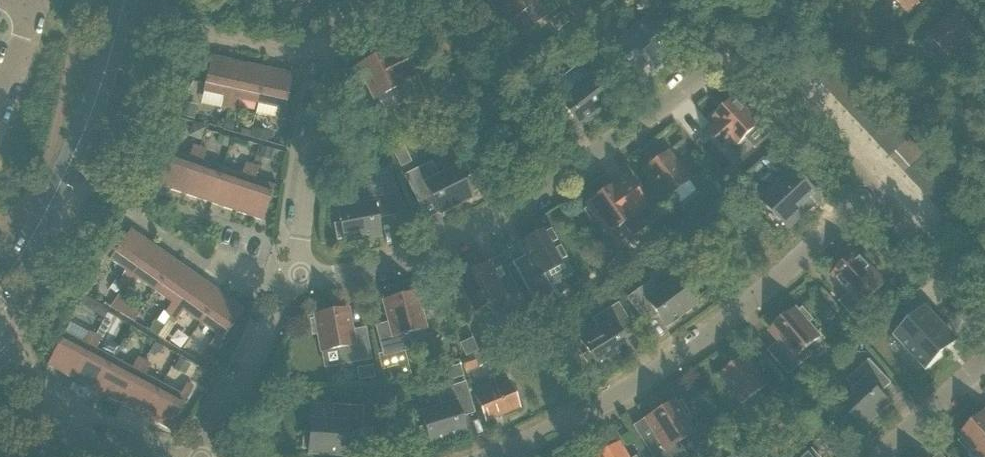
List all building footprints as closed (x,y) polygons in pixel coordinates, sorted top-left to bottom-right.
[(494,9),(500,6),(509,19),(524,9),(534,23),(557,7),(552,0),(488,0),(494,9)] [(907,11),(919,0),(897,0),(907,11)] [(301,9),(287,14),(291,25),(305,19),(301,9)] [(571,15),(580,27),(588,22),(578,9),(571,15)] [(652,9),(614,43),(637,69),(647,61),(656,71),(684,46),(652,9)] [(955,10),(940,23),(928,34),(949,57),(976,32),(955,10)] [(556,30),(567,22),(562,14),(550,22),(556,30)] [(420,38),(439,68),(465,51),(446,22),(420,38)] [(895,34),(882,45),(888,52),(900,40),(895,34)] [(805,61),(814,71),(832,53),(824,44),(805,61)] [(360,69),(355,72),(361,85),(366,82),(373,95),(389,87),(398,105),(410,99),(423,93),(410,66),(400,45),(375,58),(358,66),(360,69)] [(814,71),(822,80),(841,62),(832,53),(814,71)] [(221,108),(228,109),(238,62),(211,56),(203,91),(223,96),(221,108)] [(238,99),(257,103),(265,68),(238,62),(228,109),(235,111),(238,99)] [(822,80),(831,89),(849,72),(841,62),(822,80)] [(265,68),(257,103),(277,108),(275,120),(282,121),(293,74),(265,68)] [(831,89),(839,98),(858,81),(849,72),(831,89)] [(567,112),(570,116),(578,127),(581,124),(607,105),(605,102),(609,98),(601,86),(596,90),(588,79),(570,92),(560,80),(538,97),(556,121),(567,112)] [(839,98),(848,107),(866,90),(858,81),(839,98)] [(848,107),(856,116),(875,99),(866,90),(848,107)] [(223,96),(203,91),(200,104),(221,108),(223,96)] [(412,104),(411,105),(419,122),(440,112),(431,94),(412,104)] [(718,123),(709,131),(725,149),(734,140),(739,145),(747,138),(761,124),(736,97),(714,118),(718,123)] [(856,116),(865,126),(883,108),(875,99),(856,116)] [(442,103),(448,114),(455,111),(448,100),(442,103)] [(196,106),(181,103),(178,118),(194,120),(196,106)] [(277,108),(257,103),(255,115),(275,120),(277,108)] [(865,126),(873,135),(892,118),(883,108),(865,126)] [(226,118),(223,129),(232,131),(234,120),(226,118)] [(873,135),(882,144),(900,127),(892,118),(873,135)] [(193,123),(189,136),(202,140),(206,128),(193,123)] [(771,134),(761,124),(747,138),(757,148),(771,134)] [(900,127),(882,144),(890,153),(905,140),(909,136),(900,127)] [(251,132),(250,136),(260,138),(262,130),(252,128),(251,132)] [(262,130),(260,138),(268,140),(270,132),(262,130)] [(219,136),(216,143),(227,147),(230,139),(219,136)] [(905,140),(890,153),(907,171),(921,157),(925,154),(909,136),(905,140)] [(157,184),(184,193),(200,148),(193,145),(189,157),(169,150),(157,184)] [(401,166),(410,161),(402,145),(393,149),(401,166)] [(262,147),(259,157),(271,160),(274,150),(262,147)] [(184,193),(210,202),(222,168),(202,162),(206,150),(200,148),(184,193)] [(786,165),(773,151),(764,159),(777,174),(786,165)] [(643,170),(655,186),(665,199),(690,181),(668,152),(643,170)] [(907,171),(915,180),(934,163),(925,154),(921,157),(907,171)] [(210,202),(236,211),(252,165),(245,163),(241,175),(222,168),(210,202)] [(439,212),(472,196),(470,193),(476,190),(469,177),(464,180),(458,167),(438,177),(431,163),(405,175),(419,203),(431,196),(439,212)] [(915,180),(924,189),(942,172),(934,163),(915,180)] [(252,165),(236,211),(263,220),(275,186),(255,180),(259,168),(252,165)] [(731,165),(724,173),(734,183),(741,176),(731,165)] [(340,224),(334,225),(337,239),(343,238),(344,242),(376,236),(380,235),(377,221),(376,217),(390,215),(400,213),(396,191),(393,191),(388,168),(367,172),(370,188),(357,190),(360,206),(338,210),(340,224)] [(791,168),(760,198),(786,224),(817,194),(791,168)] [(924,189),(932,198),(951,181),(942,172),(924,189)] [(613,184),(600,194),(585,204),(588,207),(584,210),(593,222),(598,218),(608,233),(623,222),(632,235),(655,218),(637,194),(626,202),(613,184)] [(674,222),(668,227),(677,240),(684,235),(674,222)] [(663,226),(651,235),(660,248),(672,240),(663,226)] [(548,228),(520,244),(526,254),(512,262),(543,320),(568,306),(563,296),(557,299),(543,272),(566,260),(548,228)] [(119,281),(125,285),(153,245),(130,229),(109,259),(126,271),(119,281)] [(695,241),(685,249),(694,261),(704,254),(695,241)] [(675,244),(662,254),(669,264),(682,254),(675,244)] [(138,279),(155,291),(176,261),(153,245),(125,285),(131,289),(138,279)] [(857,253),(845,264),(841,260),(830,271),(849,292),(859,303),(861,305),(885,283),(857,253)] [(164,313),(170,317),(198,277),(176,261),(155,291),(172,302),(164,313)] [(487,263),(474,270),(458,278),(460,282),(455,284),(461,297),(467,294),(475,310),(491,302),(498,317),(523,304),(510,277),(497,283),(489,267),(487,263)] [(183,311),(200,322),(221,293),(198,277),(170,317),(176,321),(183,311)] [(665,326),(668,323),(694,304),(692,301),(697,298),(688,286),(683,289),(675,278),(657,291),(650,281),(627,298),(645,323),(657,314),(665,326)] [(116,279),(109,289),(111,290),(116,294),(123,284),(116,279)] [(608,289),(594,298),(599,307),(613,298),(608,289)] [(111,290),(107,296),(113,300),(117,294),(116,294),(111,290)] [(120,292),(110,307),(118,312),(124,302),(128,298),(120,292)] [(859,303),(849,292),(839,301),(851,314),(861,305),(859,303)] [(221,293),(200,322),(217,334),(210,344),(216,349),(244,309),(221,293)] [(384,356),(411,349),(407,333),(425,329),(420,311),(426,310),(422,296),(416,297),(415,293),(384,301),(390,323),(376,326),(384,356)] [(83,294),(79,302),(92,310),(96,302),(83,294)] [(102,306),(96,302),(92,310),(104,318),(108,313),(101,308),(102,306)] [(140,313),(124,302),(118,312),(133,323),(140,313)] [(629,350),(622,338),(634,330),(618,304),(593,319),(600,329),(581,341),(588,353),(583,356),(591,368),(596,365),(598,368),(629,350)] [(900,337),(911,349),(927,367),(924,369),(925,370),(925,371),(942,355),(940,352),(953,339),(942,327),(944,324),(933,311),(930,314),(924,308),(925,307),(927,305),(926,304),(910,319),(910,320),(913,324),(900,337)] [(780,341),(769,350),(774,356),(790,374),(811,356),(811,355),(805,349),(819,337),(807,323),(812,319),(803,308),(798,312),(796,309),(782,321),(771,330),(773,333),(780,341)] [(347,309),(333,312),(315,315),(316,319),(310,320),(313,334),(318,333),(322,351),(339,348),(342,364),(370,358),(365,329),(351,331),(347,309)] [(170,317),(164,313),(158,322),(164,326),(168,320),(170,317)] [(110,323),(103,320),(101,325),(108,328),(110,323)] [(156,320),(149,329),(157,335),(164,326),(158,322),(156,320)] [(164,326),(157,335),(158,336),(164,340),(174,325),(168,320),(164,326)] [(83,343),(87,334),(69,324),(64,333),(83,343)] [(107,329),(100,325),(98,330),(105,333),(107,329)] [(105,334),(98,331),(95,335),(102,339),(105,334)] [(47,365),(72,378),(95,335),(88,332),(87,334),(83,343),(64,333),(47,365)] [(72,378),(96,391),(113,359),(95,349),(101,338),(95,335),(72,378)] [(472,338),(460,344),(465,356),(477,350),(472,338)] [(154,343),(150,351),(155,354),(161,352),(163,348),(154,343)] [(209,349),(203,360),(215,367),(222,356),(209,349)] [(472,356),(462,361),(466,371),(477,367),(487,363),(483,352),(472,356)] [(96,391),(121,404),(144,361),(137,357),(131,368),(113,359),(96,391)] [(721,374),(733,391),(742,404),(768,386),(747,357),(721,374)] [(179,359),(174,369),(185,375),(190,365),(179,359)] [(121,404),(145,416),(162,385),(144,375),(150,364),(144,361),(121,404)] [(889,403),(880,393),(890,383),(869,361),(849,380),(857,389),(841,404),(850,414),(846,418),(855,429),(860,425),(863,428),(889,403)] [(445,369),(444,370),(447,380),(448,381),(463,376),(459,365),(445,369)] [(371,366),(357,368),(359,379),(374,377),(372,366),(371,366)] [(397,367),(383,371),(385,380),(399,377),(397,367)] [(805,369),(793,379),(801,388),(813,378),(808,373),(808,372),(805,369)] [(162,385),(145,416),(170,430),(193,387),(186,383),(180,394),(162,385)] [(498,388),(476,397),(479,403),(486,421),(520,408),(512,389),(510,383),(500,388),(498,388)] [(425,427),(419,429),(423,442),(429,441),(430,444),(461,435),(465,433),(461,420),(460,416),(473,412),(464,384),(437,392),(442,407),(421,414),(425,427)] [(368,387),(367,400),(380,401),(381,388),(368,387)] [(787,399),(794,405),(802,398),(795,391),(787,399)] [(802,398),(794,405),(800,412),(808,405),(802,398)] [(645,445),(653,456),(683,456),(686,456),(677,442),(692,432),(683,417),(688,414),(680,402),(675,405),(673,402),(645,419),(657,437),(645,445)] [(309,453),(341,455),(345,455),(346,437),(360,438),(362,407),(334,406),(333,422),(311,420),(310,434),(304,434),(303,448),(309,449),(309,453)] [(960,441),(970,452),(974,447),(983,456),(984,456),(984,412),(975,421),(961,434),(964,437),(960,441)] [(591,456),(627,456),(618,442),(591,456)] [(740,456),(781,456),(774,450),(769,454),(759,442),(740,456)] [(812,450),(808,454),(798,444),(784,456),(819,456),(812,450)]
